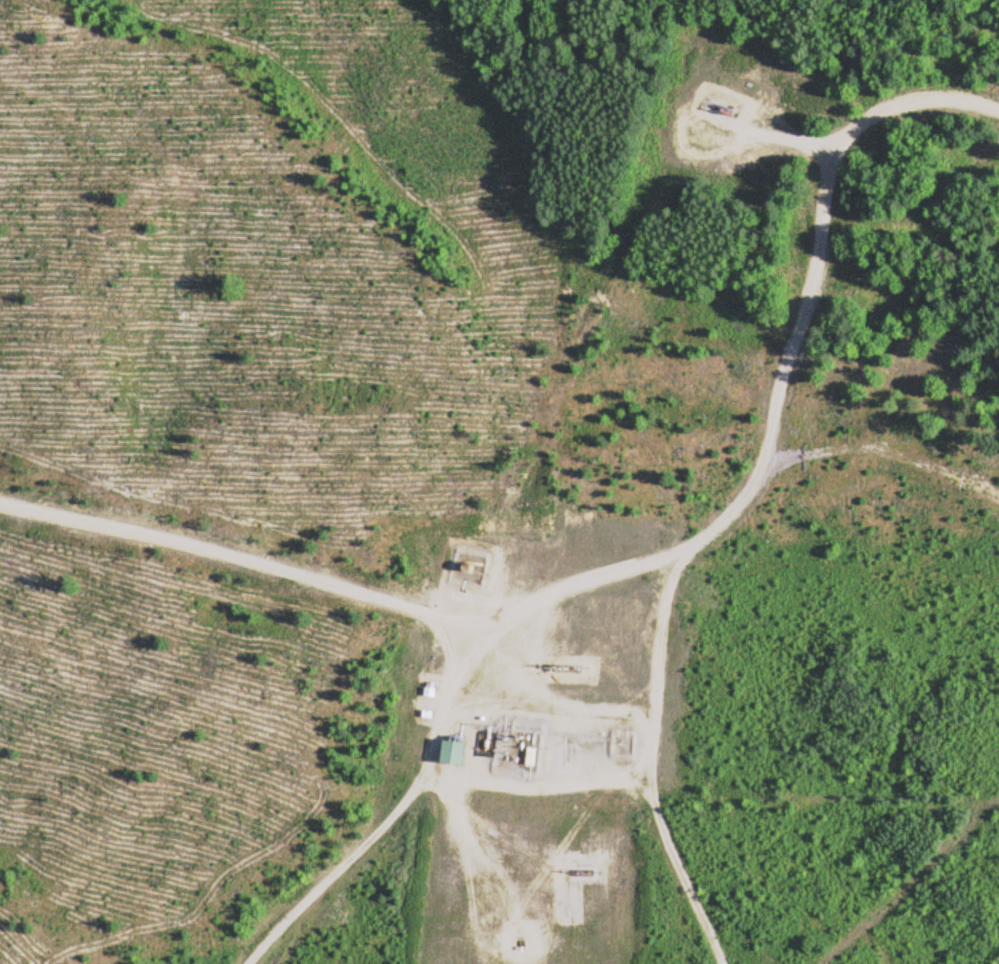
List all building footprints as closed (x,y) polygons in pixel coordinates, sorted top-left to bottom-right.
[(462,741),(439,738),(437,762),(460,765),(462,741)]
